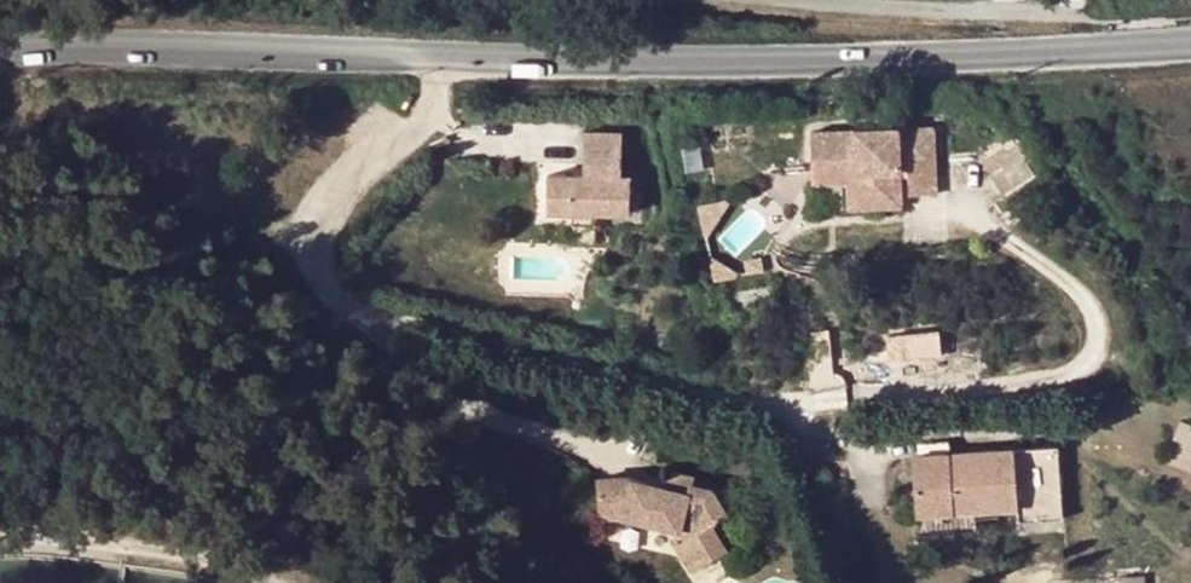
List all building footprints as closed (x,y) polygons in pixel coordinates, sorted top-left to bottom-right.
[(935,126),(899,127),(810,131),(812,176),(812,187),(846,185),(846,211),(902,209),(901,172),(900,147),(907,147),(909,196),(939,194),(935,126)] [(623,132),(584,131),(583,175),(547,174),(546,213),(572,213),(597,213),(630,214),(631,174),(621,174),(623,132)] [(1040,173),(1015,133),(988,149),(1013,190),(1040,173)] [(597,225),(597,213),(572,213),(572,225),(597,225)] [(809,386),(837,383),(831,329),(804,332),(809,386)] [(1058,446),(912,456),(916,518),(1016,510),(1018,523),(1063,519),(1058,446)] [(695,476),(669,469),(664,486),(687,492),(689,483),(693,484),(695,476)] [(621,519),(622,517),(678,530),(683,540),(674,547),(690,574),(728,550),(713,524),(728,515),(712,488),(693,484),(689,483),(687,492),(664,486),(631,478),(631,476),(628,475),(596,476),(599,521),(621,519)]
